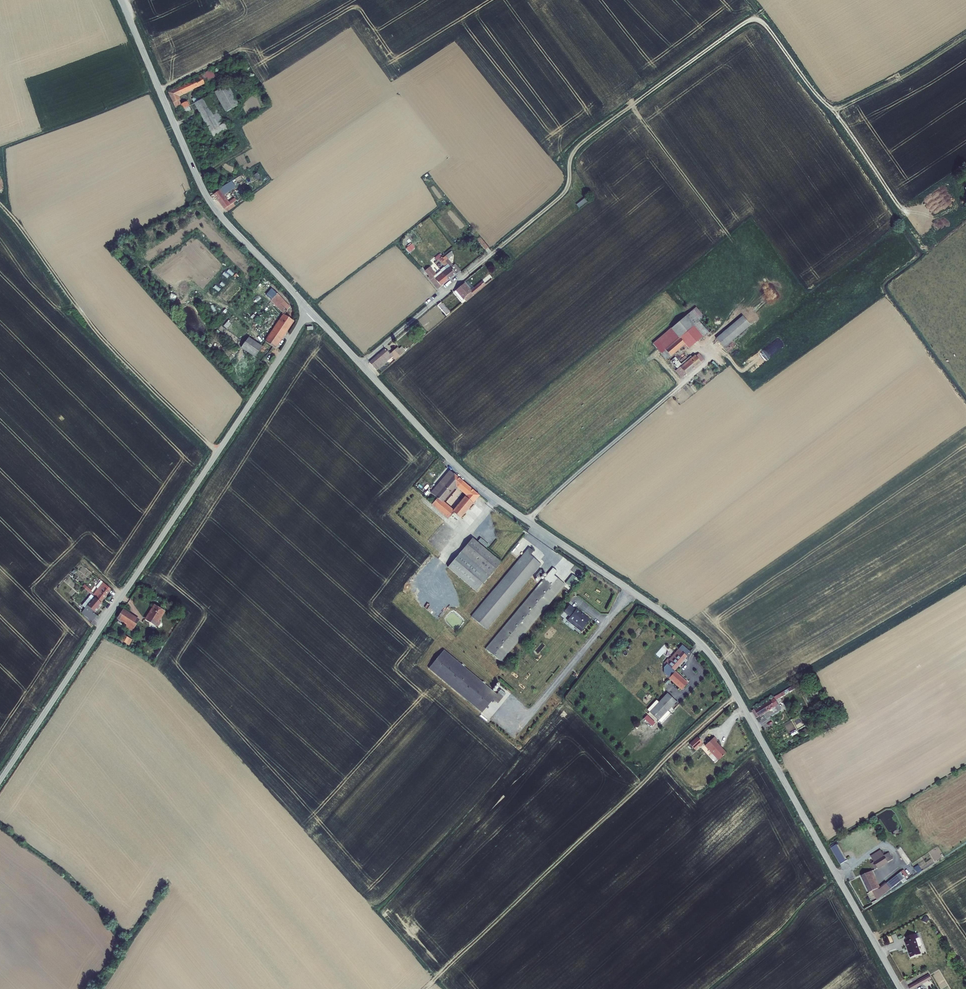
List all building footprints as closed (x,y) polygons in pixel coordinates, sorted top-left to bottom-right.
[(188,82),(189,84),(169,96),(172,104),(175,111),(182,108),(186,117),(192,114),(187,104),(182,107),(178,99),(204,85),(204,84),(215,78),(211,71),(200,76),(199,76),(188,82)] [(228,88),(214,95),(223,110),(236,102),(228,88)] [(207,94),(192,102),(204,123),(212,119),(212,117),(218,113),(207,94)] [(236,102),(223,110),(225,115),(239,108),(236,102)] [(212,119),(204,123),(213,140),(228,131),(220,118),(218,113),(212,117),(212,119)] [(222,194),(230,188),(228,185),(219,190),(220,192),(215,195),(226,212),(233,208),(231,205),(230,206),(222,194)] [(240,188),(234,192),(239,198),(245,194),(240,188)] [(584,199),(576,204),(578,207),(586,202),(584,199)] [(482,240),(479,242),(488,253),(491,250),(482,240)] [(408,253),(415,249),(412,243),(405,248),(408,253)] [(441,256),(430,264),(432,266),(435,264),(440,260),(443,258),(441,256)] [(440,260),(448,270),(443,274),(449,281),(459,273),(454,266),(449,260),(446,257),(444,259),(443,258),(440,260)] [(449,281),(443,274),(439,277),(431,267),(427,271),(426,271),(431,277),(429,278),(439,290),(449,281)] [(463,303),(481,288),(477,285),(468,292),(462,286),(453,294),(461,303),(462,301),(463,303)] [(289,306),(279,295),(278,293),(273,297),(279,304),(285,311),(289,306)] [(273,297),(270,299),(277,306),(279,304),(273,297)] [(451,315),(444,307),(440,311),(446,318),(451,315)] [(692,325),(700,318),(693,309),(688,313),(684,316),(692,325)] [(265,343),(274,349),(291,321),(283,315),(276,325),(265,343)] [(744,323),(737,315),(717,333),(728,345),(730,343),(726,339),(744,323)] [(692,325),(684,316),(668,330),(677,341),(691,327),(701,338),(702,337),(692,325)] [(702,337),(703,337),(711,330),(701,318),(700,318),(692,325),(702,337)] [(220,325),(216,332),(221,336),(226,329),(220,325)] [(682,346),(685,350),(701,338),(691,327),(677,341),(662,353),(666,359),(682,346)] [(717,333),(711,338),(723,352),(729,347),(728,345),(717,333)] [(261,348),(248,339),(240,350),(254,359),(261,348)] [(395,359),(401,354),(404,352),(400,347),(397,349),(396,348),(390,353),(395,359)] [(387,354),(384,349),(369,363),(375,370),(389,358),(386,355),(387,354)] [(673,369),(681,378),(702,360),(698,354),(693,358),(690,354),(678,365),(674,368),(673,369)] [(669,362),(674,368),(678,365),(673,358),(669,362)] [(450,471),(448,469),(441,476),(443,478),(450,471)] [(435,486),(429,491),(434,496),(430,500),(460,528),(477,509),(472,504),(473,502),(471,500),(476,495),(450,471),(443,478),(441,476),(433,484),(435,486)] [(461,529),(479,511),(477,509),(460,528),(461,529)] [(497,561),(469,535),(457,549),(485,575),(497,561)] [(526,553),(530,549),(526,545),(494,583),(468,614),(483,627),(537,562),(526,553)] [(485,575),(457,549),(443,564),(471,590),(485,575)] [(546,570),(481,647),(497,660),(561,583),(550,573),(553,569),(549,566),(546,570)] [(569,574),(562,582),(569,588),(576,579),(569,574)] [(91,593),(95,597),(101,602),(111,590),(103,582),(100,586),(103,588),(98,594),(100,596),(99,597),(93,591),(91,593)] [(86,609),(84,608),(81,612),(93,621),(97,615),(95,613),(102,603),(101,602),(95,597),(86,609)] [(579,626),(585,619),(578,613),(578,614),(576,612),(577,612),(572,608),(571,609),(565,604),(560,610),(566,615),(564,618),(568,621),(566,623),(576,631),(580,626),(579,626)] [(154,606),(146,620),(158,626),(160,622),(158,621),(163,611),(154,606)] [(125,626),(137,634),(143,624),(121,610),(116,617),(127,623),(125,626)] [(122,642),(129,645),(132,639),(124,636),(122,642)] [(687,653),(680,647),(677,649),(667,661),(666,660),(662,664),(664,666),(660,670),(658,671),(664,676),(661,679),(671,688),(674,685),(678,689),(679,691),(681,689),(685,684),(671,671),(685,656),(687,653)] [(441,649),(426,668),(484,716),(488,711),(483,707),(494,694),(441,649)] [(656,721),(674,702),(665,694),(657,703),(648,712),(656,721)] [(755,720),(762,716),(764,720),(779,712),(776,707),(773,701),(753,712),(752,711),(750,712),(755,720)] [(652,727),(655,723),(646,715),(643,719),(652,727)] [(695,748),(703,741),(699,736),(690,743),(695,748)] [(706,745),(719,760),(727,754),(717,742),(719,741),(716,737),(706,745)] [(834,843),(828,846),(841,869),(846,865),(834,843)] [(866,856),(868,860),(872,869),(890,859),(886,851),(881,848),(866,856)] [(861,870),(857,872),(866,890),(867,892),(872,901),(889,889),(883,881),(875,887),(870,877),(871,877),(867,869),(862,872),(861,870)] [(904,878),(898,869),(893,873),(900,881),(904,878)] [(908,952),(910,958),(920,954),(915,939),(917,938),(915,934),(905,937),(906,942),(904,942),(907,949),(908,952)]
